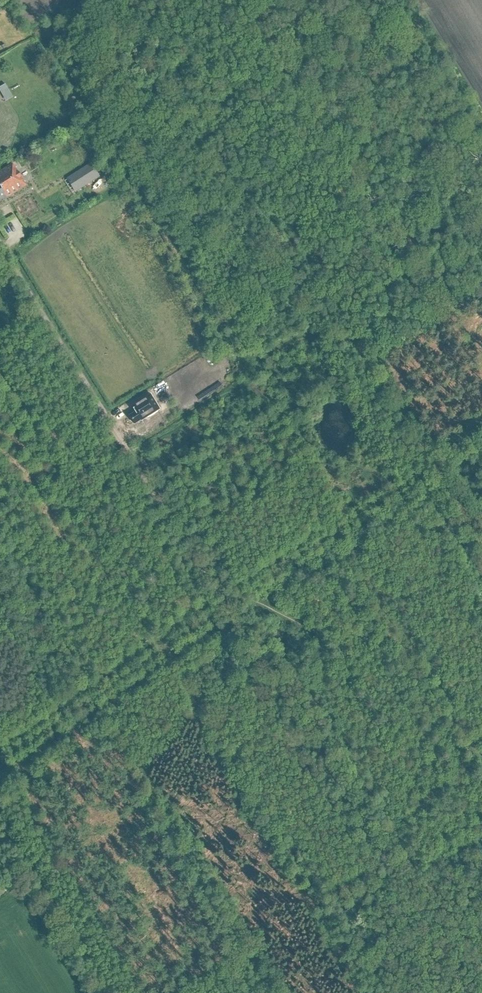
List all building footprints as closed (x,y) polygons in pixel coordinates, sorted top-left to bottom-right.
[(0,87),(0,90),(3,94),(9,91),(5,84),(0,87)] [(26,185),(13,164),(0,172),(0,200),(6,196),(7,197),(26,185)] [(73,176),(74,178),(69,182),(73,188),(78,185),(80,188),(99,176),(91,164),(73,176)] [(136,413),(130,417),(135,425),(141,422),(160,411),(151,395),(132,407),(136,413)] [(122,421),(115,423),(118,433),(124,431),(122,421)]
